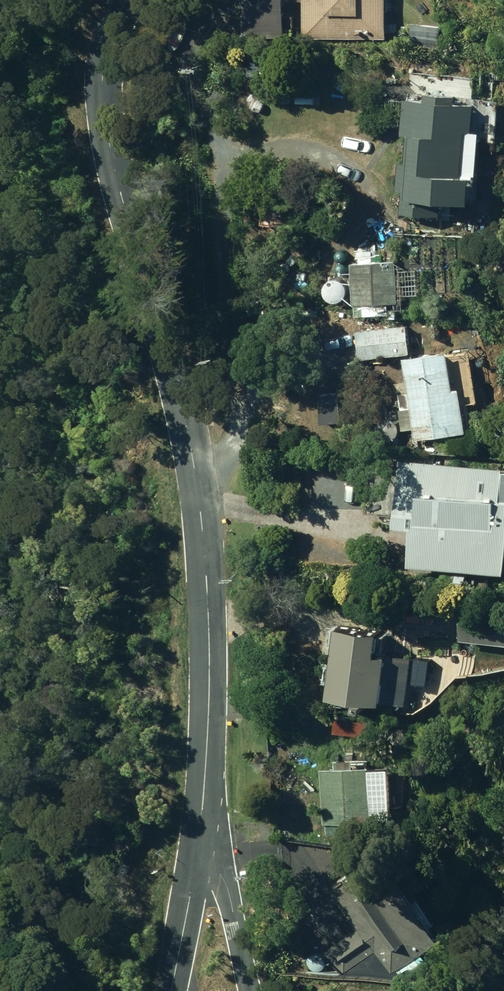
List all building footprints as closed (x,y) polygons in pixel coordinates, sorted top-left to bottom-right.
[(246,34),(287,34),(286,0),(249,0),(246,7),(246,34)] [(391,34),(391,0),(305,0),(305,33),(391,34)] [(443,21),(414,18),(412,42),(441,45),(443,21)] [(404,207),(444,209),(445,190),(477,193),(479,166),(467,165),(470,123),(478,123),(479,96),(459,95),(459,89),(426,87),(426,93),(407,92),(404,129),(412,129),(409,157),(401,157),(399,185),(406,185),(404,207)] [(354,258),(357,300),(401,297),(398,256),(354,258)] [(339,318),(340,330),(354,330),(354,318),(339,318)] [(359,325),(362,355),(413,349),(410,320),(359,325)] [(417,423),(419,434),(470,427),(465,382),(458,383),(453,345),(408,352),(414,403),(403,404),(406,424),(417,423)] [(451,431),(438,432),(438,440),(452,440),(451,431)] [(503,566),(503,461),(423,453),(422,469),(372,466),(370,507),(418,509),(415,557),(503,566)] [(471,566),(451,565),(449,579),(470,581),(471,566)] [(503,637),(503,603),(467,600),(465,634),(503,637)] [(335,689),(409,698),(415,653),(394,650),(394,647),(382,646),(385,624),(344,619),(335,689)] [(372,712),(339,709),(338,728),(371,730),(372,712)] [(330,818),(330,828),(357,826),(356,817),(399,814),(395,758),(325,763),(329,818),(330,818)] [(328,947),(344,970),(376,949),(391,971),(448,932),(390,846),(333,883),(361,924),(328,947)]
